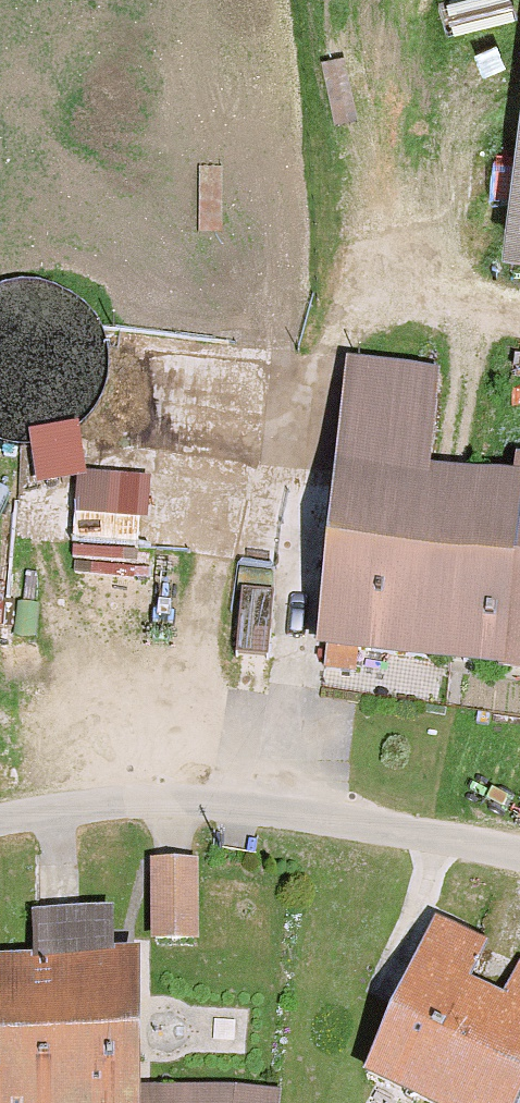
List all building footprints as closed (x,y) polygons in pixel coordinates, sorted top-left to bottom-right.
[(9,361),(9,350),(52,351),(53,312),(0,310),(0,360),(9,361)] [(438,380),(356,371),(324,669),(355,672),(357,652),(451,662),(459,594),(498,599),(510,486),(428,477),(438,380)] [(20,489),(74,487),(72,430),(18,431),(20,489)] [(82,466),(81,509),(154,512),(155,468),(82,466)] [(510,486),(498,599),(459,594),(451,662),(519,669),(519,471),(512,470),(510,486)] [(274,595),(243,592),(237,657),(268,659),(274,595)] [(193,873),(154,873),(155,939),(194,938),(193,873)] [(0,967),(0,1102),(136,1102),(134,964),(97,964),(97,918),(37,919),(37,966),(0,967)] [(444,923),(380,1074),(450,1102),(519,1102),(519,997),(519,998),(483,983),(498,946),(444,923)]
